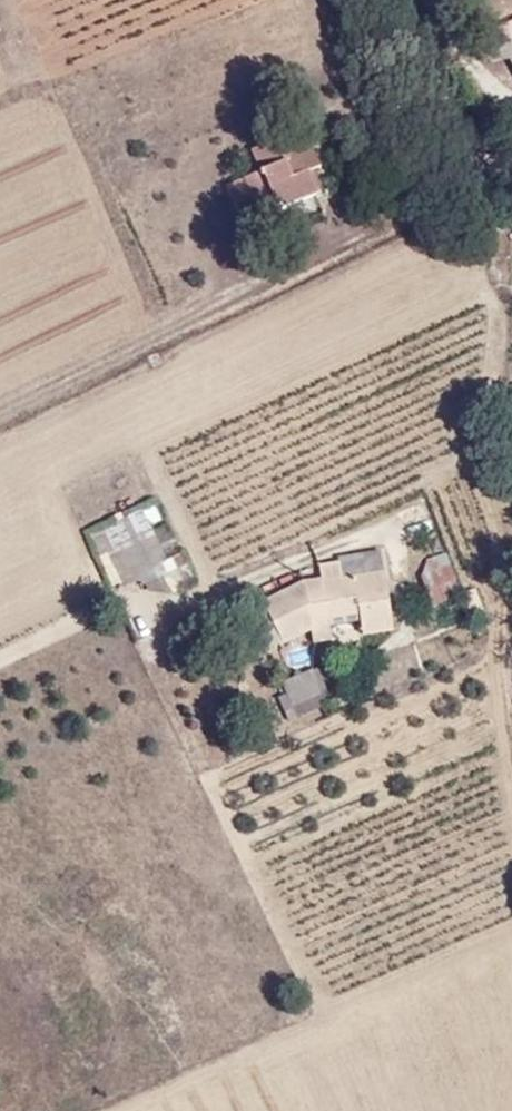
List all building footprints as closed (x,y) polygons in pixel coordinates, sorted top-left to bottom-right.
[(323,201),(314,183),(321,179),(311,160),(286,173),(272,146),(238,164),(252,189),(222,205),(244,243),(267,231),(256,210),(275,200),(286,221),(323,201)] [(286,221),(275,200),(256,210),(267,231),(286,221)] [(159,571),(134,522),(91,542),(116,593),(159,571)] [(397,548),(381,550),(385,572),(402,569),(397,548)] [(339,563),(320,566),(323,579),(304,583),(264,603),(285,644),(312,630),(315,643),(333,640),(328,611),(360,606),(364,634),(395,630),(385,572),(381,550),(338,558),(339,563)] [(451,602),(437,561),(419,568),(415,583),(425,611),(451,602)] [(285,644),(264,603),(243,614),(263,655),(285,644)] [(315,707),(301,680),(269,694),(281,722),(315,707)]
